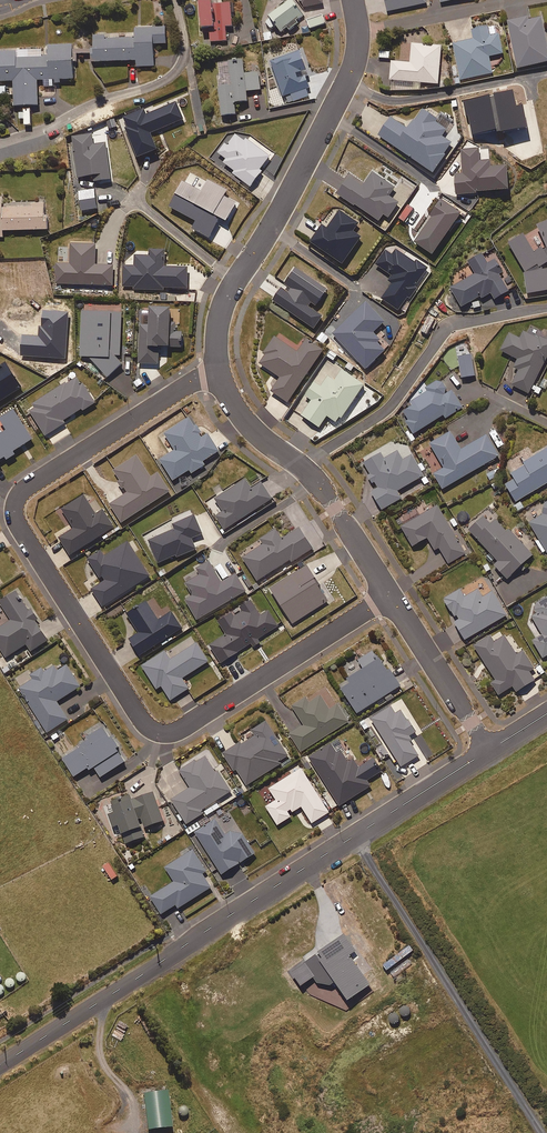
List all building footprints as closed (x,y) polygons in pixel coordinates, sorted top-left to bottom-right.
[(277,26),(282,32),(288,27),(291,30),(307,17),(293,0),(291,0),(270,17),(271,18),(267,21),(273,29),(277,26)] [(303,8),(324,4),(323,0),(302,0),(303,8)] [(427,0),(386,0),(389,12),(428,4),(427,0)] [(234,27),(233,3),(202,4),(203,33),(211,33),(211,42),(228,42),(227,28),(234,27)] [(543,15),(509,22),(519,70),(546,64),(546,34),(543,15)] [(327,24),(324,16),(310,21),(313,29),(327,24)] [(492,37),(490,27),(474,30),(475,40),(454,44),(461,81),(494,75),(491,57),(505,55),(501,35),(492,37)] [(167,28),(136,29),(136,39),(105,40),(105,36),(93,36),(94,62),(128,62),(128,68),(155,67),(155,45),(167,45),(167,28)] [(443,47),(413,45),(412,64),(393,62),(391,90),(423,92),(423,84),(440,85),(443,47)] [(14,82),(15,107),(39,106),(39,89),(61,88),(60,81),(75,80),(74,46),(45,47),(45,51),(0,52),(0,82),(14,82)] [(310,76),(300,48),(270,59),(286,105),(314,96),(307,77),(310,76)] [(245,61),(230,62),(233,84),(219,86),(223,117),(237,116),(236,104),(249,103),(248,92),(262,91),(260,73),(246,74),(245,61)] [(8,97),(8,88),(0,88),(0,97),(8,97)] [(517,93),(464,102),(471,139),(501,133),(501,135),(531,129),(527,108),(520,109),(517,93)] [(185,122),(176,98),(123,119),(138,159),(159,151),(152,135),(185,122)] [(32,126),(31,110),(24,110),(25,126),(32,126)] [(439,120),(424,110),(410,130),(392,118),(380,136),(435,174),(455,145),(444,137),(448,130),(438,123),(439,120)] [(271,157),(237,132),(218,158),(236,172),(234,175),(252,188),(263,172),(261,171),(271,157)] [(94,145),(93,135),(73,137),(77,179),(95,177),(96,183),(112,181),(107,144),(94,145)] [(481,162),(480,149),(462,150),(463,174),(457,175),(458,195),(511,191),(510,167),(493,168),(492,161),(481,162)] [(397,188),(372,173),(364,186),(350,177),(338,196),(355,207),(356,205),(381,222),(385,216),(391,220),(401,204),(391,198),(397,188)] [(0,200),(0,238),(4,238),(4,232),(49,231),(49,217),(46,217),(46,205),(35,205),(35,209),(23,209),(3,209),(3,200),(0,200)] [(464,215),(442,200),(432,215),(433,216),(415,242),(435,255),(464,215)] [(360,225),(340,211),(328,229),(323,226),(311,242),(344,265),(363,238),(354,232),(360,225)] [(546,251),(539,255),(528,237),(511,245),(529,276),(530,295),(546,294),(546,252),(546,251)] [(97,246),(71,245),(71,265),(57,265),(56,285),(114,287),(115,267),(97,266),(97,246)] [(396,250),(393,255),(384,251),(376,265),(397,278),(384,300),(402,310),(409,298),(411,300),(429,269),(396,250)] [(165,251),(150,251),(150,257),(136,257),(136,267),(124,267),(124,288),(135,288),(135,290),(189,290),(189,269),(165,269),(165,251)] [(329,291),(297,269),(275,302),(316,330),(324,317),(310,307),(312,304),(318,307),(329,291)] [(173,311),(153,311),(152,325),(140,325),(139,365),(166,366),(166,349),(183,350),(184,333),(173,332),(173,311)] [(123,315),(83,313),(81,359),(92,359),(108,379),(123,366),(122,356),(123,315)] [(523,336),(513,331),(502,352),(518,360),(514,367),(521,370),(512,387),(529,396),(546,361),(546,340),(526,329),(523,336)] [(299,354),(276,338),(264,354),(267,355),(260,364),(281,379),(272,391),(289,404),(325,353),(308,341),(299,354)] [(476,377),(473,356),(460,358),(463,379),(476,377)] [(366,387),(344,371),(336,382),(329,377),(322,388),(315,383),(295,411),(320,429),(328,417),(340,425),(366,387)] [(97,404),(79,376),(35,404),(36,406),(29,410),(46,437),(66,424),(64,422),(83,410),(84,412),(97,404)] [(449,394),(440,381),(429,389),(432,393),(401,413),(415,435),(444,415),(446,419),(463,408),(453,391),(449,394)] [(15,412),(0,422),(0,427),(4,433),(0,436),(0,466),(16,456),(14,453),(34,440),(15,412)] [(205,437),(192,417),(160,438),(170,454),(160,460),(174,482),(191,471),(193,475),(207,466),(204,463),(221,452),(209,435),(205,437)] [(463,451),(452,433),(431,445),(445,469),(435,475),(444,489),(500,457),(488,436),(463,451)] [(524,464),(525,467),(513,475),(516,480),(506,485),(517,503),(546,485),(546,450),(524,464)] [(404,461),(399,452),(386,460),(383,455),(363,467),(372,480),(367,483),(383,510),(402,498),(398,492),(424,476),(413,456),(404,461)] [(152,478),(138,456),(114,472),(128,494),(110,505),(122,524),(171,493),(159,474),(152,478)] [(252,489),(246,479),(208,502),(226,532),(274,502),(263,483),(252,489)] [(97,516),(85,496),(61,510),(74,530),(60,538),(71,556),(116,529),(105,511),(97,516)] [(546,506),(546,515),(531,524),(546,551),(546,505),(546,506)] [(467,554),(439,507),(403,528),(414,547),(428,539),(435,550),(439,547),(449,565),(467,554)] [(177,529),(148,541),(158,565),(196,549),(192,539),(201,535),(193,516),(174,523),(177,529)] [(493,526),(486,518),(470,533),(498,562),(495,566),(509,581),(535,556),(510,531),(508,533),(497,521),(493,526)] [(315,551),(301,529),(283,541),(277,531),(262,540),(265,545),(243,559),(258,582),(287,564),(289,568),(315,551)] [(151,578),(129,542),(106,557),(103,551),(89,560),(103,583),(92,590),(103,608),(151,578)] [(223,583),(210,561),(182,578),(191,593),(183,597),(197,621),(247,591),(237,575),(223,583)] [(329,602),(308,567),(271,589),(292,624),(329,602)] [(466,598),(462,590),(443,601),(466,641),(508,616),(494,593),(484,598),(480,590),(466,598)] [(7,659),(27,646),(32,653),(49,642),(36,622),(39,620),(32,609),(30,611),(17,592),(0,603),(0,649),(7,659)] [(535,606),(539,614),(533,618),(543,635),(535,640),(546,660),(546,659),(546,599),(535,606)] [(160,621),(148,602),(128,615),(140,634),(130,640),(141,656),(162,643),(163,644),(185,631),(174,613),(160,621)] [(496,644),(492,637),(476,647),(496,680),(491,683),(500,696),(514,687),(518,693),(536,681),(531,672),(536,669),(525,652),(518,656),(506,637),(496,644)] [(210,663),(198,644),(171,660),(166,651),(142,665),(157,690),(161,687),(170,701),(190,689),(184,679),(210,663)] [(389,672),(376,651),(360,661),(366,671),(349,681),(352,686),(344,691),(359,714),(402,687),(392,671),(389,672)] [(20,689),(39,719),(33,723),(42,738),(50,733),(69,720),(58,703),(82,687),(68,666),(57,672),(54,667),(44,674),(42,670),(30,677),(33,681),(20,689)] [(304,726),(295,732),(290,735),(301,753),(350,723),(339,705),(330,710),(322,696),(311,704),(307,698),(293,707),(304,726)] [(397,715),(392,708),(372,721),(401,768),(420,757),(411,743),(413,742),(411,738),(418,733),(404,711),(397,715)] [(290,757),(267,722),(253,731),(256,737),(243,745),(241,743),(224,754),(234,769),(236,768),(248,786),(281,765),(280,763),(290,757)] [(76,777),(88,769),(90,773),(96,769),(102,778),(126,763),(118,751),(120,749),(111,734),(109,736),(104,729),(86,741),(88,743),(64,759),(76,777)] [(338,753),(332,744),(310,758),(340,807),(375,785),(363,766),(359,768),(354,760),(349,763),(344,755),(338,753)] [(217,773),(206,756),(181,772),(191,788),(172,800),(188,825),(206,813),(204,810),(232,792),(219,772),(217,773)] [(330,813),(302,770),(270,790),(277,801),(267,808),(279,826),(292,818),(290,815),(303,807),(313,824),(330,813)] [(166,822),(155,794),(124,805),(122,799),(112,803),(115,812),(109,815),(114,829),(120,827),(127,846),(147,838),(144,830),(166,822)] [(227,836),(217,821),(195,835),(223,877),(257,855),(239,828),(227,836)] [(208,873),(194,851),(166,868),(175,883),(152,898),(163,915),(178,906),(180,910),(213,889),(204,875),(208,873)] [(118,878),(109,863),(104,866),(113,881),(118,878)] [(356,949),(344,933),(304,961),(318,981),(330,983),(336,979),(349,997),(370,982),(350,953),(356,949)] [(413,948),(409,943),(383,963),(387,968),(413,948)]
